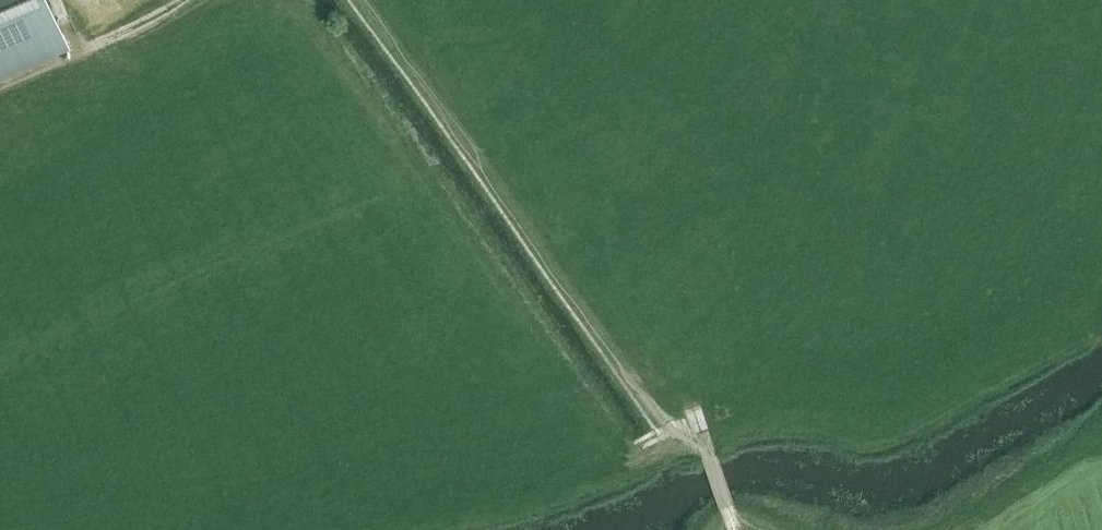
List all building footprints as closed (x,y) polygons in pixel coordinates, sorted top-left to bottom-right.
[(67,44),(48,0),(0,0),(0,72),(67,44)]
